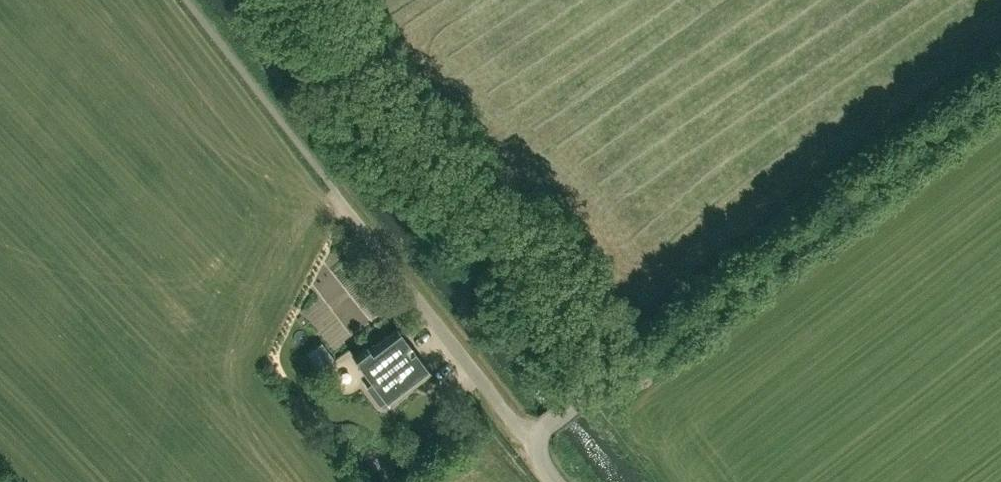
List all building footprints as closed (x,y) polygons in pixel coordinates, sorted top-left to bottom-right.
[(387,399),(389,403),(431,372),(398,328),(370,349),(367,346),(354,355),(374,382),(369,385),(382,403),(387,399)] [(322,344),(308,354),(323,373),(337,363),(322,344)]
